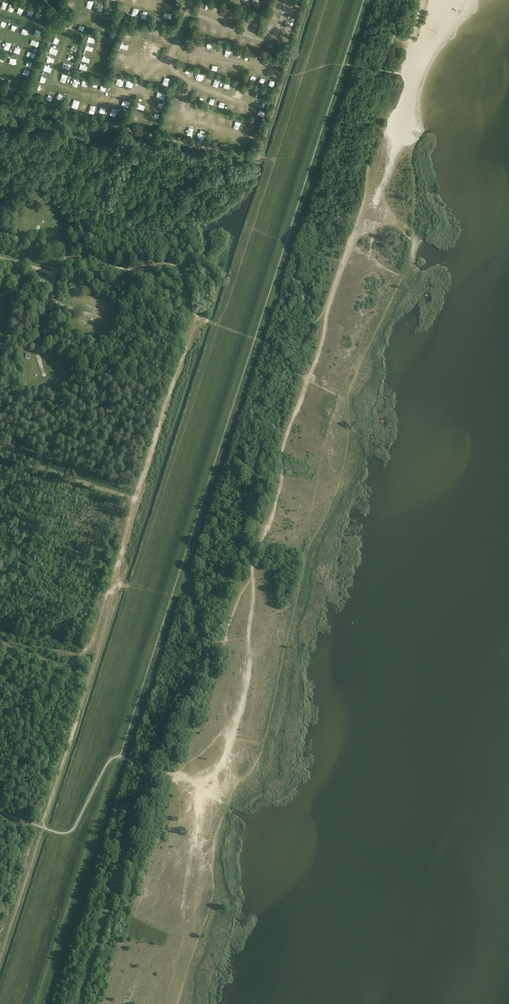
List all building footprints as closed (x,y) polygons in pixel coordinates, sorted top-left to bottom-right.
[(130,14),(136,16),(138,9),(132,7),(130,14)] [(126,50),(128,45),(119,41),(117,46),(126,50)] [(91,52),(93,46),(86,43),(83,49),(91,52)]
